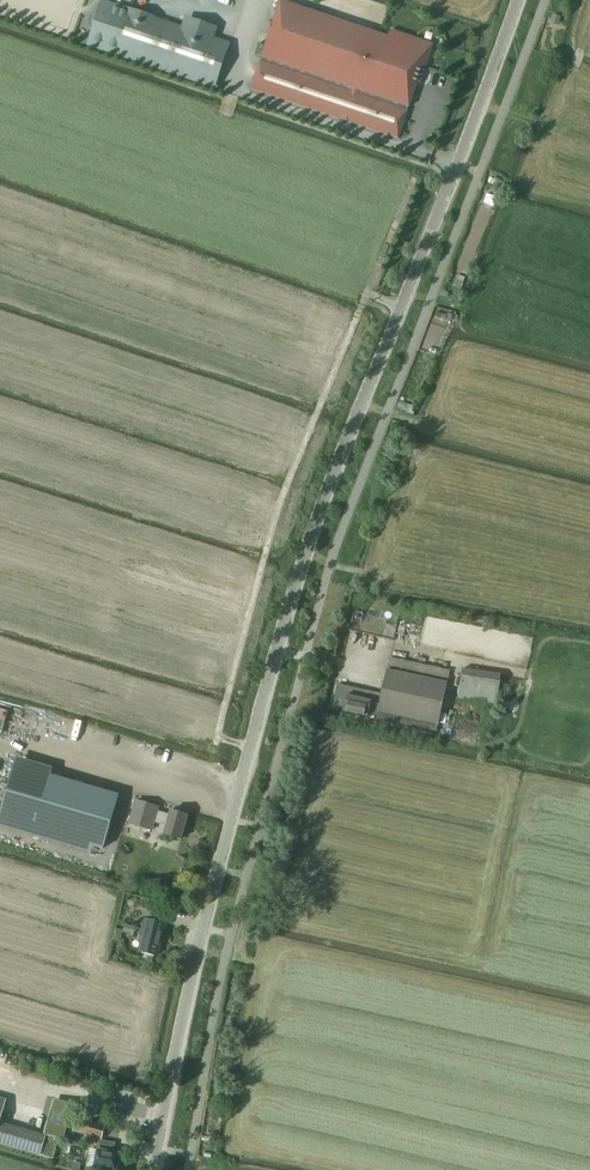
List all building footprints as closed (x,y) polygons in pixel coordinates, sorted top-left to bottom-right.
[(87,45),(215,88),(228,43),(213,39),(216,28),(185,16),(181,27),(103,0),(101,0),(87,45)] [(409,107),(422,68),(423,65),(426,66),(433,44),(391,30),(389,37),(281,1),(262,57),(263,58),(261,61),(260,61),(251,89),(398,139),(408,111),(407,110),(408,107),(409,107)] [(371,701),(347,695),(343,711),(367,716),(368,713),(377,715),(377,719),(436,732),(447,682),(449,671),(390,658),(387,669),(380,704),(370,702),(371,701)] [(462,669),(458,697),(496,703),(500,674),(462,669)] [(0,815),(0,819),(93,846),(103,849),(119,795),(51,775),(15,764),(0,815)] [(157,812),(154,822),(166,825),(164,834),(181,839),(188,816),(170,811),(169,815),(157,812)] [(149,905),(146,916),(161,920),(163,908),(149,905)] [(166,924),(145,919),(143,929),(144,930),(139,952),(157,956),(160,941),(161,942),(166,924)] [(124,932),(134,934),(135,927),(124,925),(124,932)] [(33,1069),(31,1076),(67,1086),(69,1079),(33,1069)] [(48,1126),(46,1133),(63,1138),(71,1110),(71,1109),(71,1108),(71,1107),(70,1106),(69,1105),(68,1104),(67,1104),(59,1102),(58,1102),(57,1102),(56,1102),(56,1103),(55,1103),(55,1104),(54,1104),(54,1105),(53,1108),(53,1109),(52,1111),(52,1112),(53,1113),(54,1113),(51,1122),(50,1122),(49,1122),(49,1123),(48,1124),(48,1126)] [(105,1126),(77,1118),(73,1131),(101,1139),(105,1126)] [(41,1154),(44,1143),(46,1136),(0,1123),(0,1143),(41,1154)] [(99,1148),(100,1140),(88,1138),(86,1146),(99,1148)] [(95,1167),(106,1169),(116,1169),(119,1154),(113,1153),(115,1143),(100,1141),(99,1150),(98,1150),(95,1167)] [(44,1143),(41,1154),(52,1158),(55,1146),(44,1143)]
